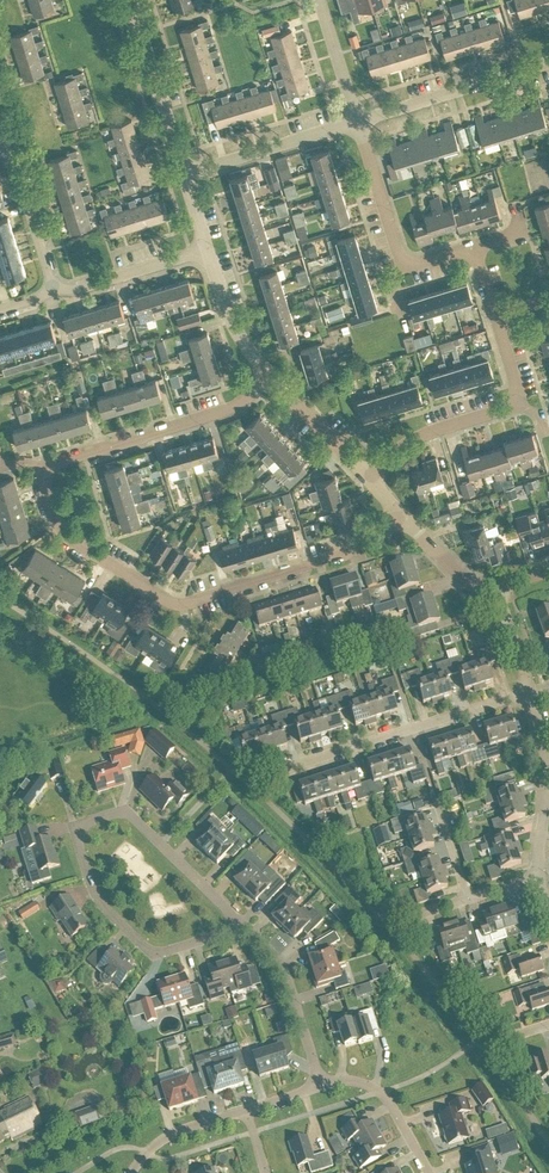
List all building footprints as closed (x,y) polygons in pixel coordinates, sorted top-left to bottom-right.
[(30,1),(34,16),(54,9),(51,0),(33,0),(30,1)] [(174,10),(203,1),(203,0),(171,0),(174,10)] [(370,0),(346,0),(353,22),(360,20),(357,12),(373,8),(370,0)] [(455,1),(457,13),(471,11),(470,0),(460,0),(455,1)] [(516,5),(520,17),(534,12),(530,0),(514,0),(516,5)] [(534,12),(548,8),(546,0),(530,0),(534,12)] [(444,11),(433,14),(430,15),(433,22),(446,18),(444,11)] [(416,18),(414,19),(416,27),(417,27),(424,24),(421,16),(416,18)] [(484,25),(490,45),(504,41),(498,21),(487,25),(484,17),(478,19),(481,26),(484,25)] [(181,30),(185,45),(205,39),(204,36),(202,28),(209,25),(207,20),(199,22),(199,25),(181,30)] [(464,23),(466,31),(469,30),(475,50),(490,45),(484,25),(481,26),(472,29),(470,21),(464,23)] [(262,27),(264,36),(281,31),(278,23),(262,27)] [(400,23),(390,26),(392,34),(402,31),(400,23)] [(22,32),(10,36),(15,50),(35,44),(35,42),(32,33),(39,31),(37,25),(30,28),(30,30),(22,32)] [(449,28),(452,35),(454,34),(460,54),(475,50),(469,30),(466,31),(457,34),(455,26),(449,28)] [(269,55),(276,53),(276,50),(296,44),(291,30),(271,36),(275,47),(267,50),(269,55)] [(454,34),(452,35),(443,38),(441,30),(435,32),(438,40),(440,40),(446,59),(460,54),(454,34)] [(349,35),(352,46),(360,44),(357,33),(349,35)] [(185,45),(190,60),(210,53),(209,51),(206,42),(213,40),(211,34),(204,36),(205,39),(185,45)] [(409,42),(415,62),(430,58),(424,37),(412,41),(410,34),(405,35),(407,42),(409,42)] [(390,40),(392,47),(395,46),(401,67),(415,62),(409,42),(407,42),(398,45),(396,38),(390,40)] [(15,50),(19,65),(40,59),(39,56),(36,47),(43,45),(41,40),(35,42),(35,44),(15,50)] [(375,44),(378,51),(380,51),(386,71),(401,67),(395,46),(392,47),(383,50),(381,43),(375,44)] [(274,70),(281,67),(280,65),(300,59),(296,44),(276,50),(276,53),(279,62),(272,64),(274,70)] [(380,51),(378,51),(369,54),(367,47),(362,49),(364,57),(366,56),(371,75),(386,71),(380,51)] [(190,60),(194,74),(214,68),(213,65),(211,57),(218,54),(216,49),(209,51),(210,53),(190,60)] [(40,59),(19,65),(24,80),(44,73),(41,62),(47,60),(46,54),(39,56),(40,59)] [(278,84),(286,82),(285,80),(305,74),(300,59),(280,65),(281,67),(284,76),(276,79),(278,84)] [(214,68),(194,74),(199,89),(219,83),(215,71),(222,69),(220,63),(213,65),(214,68)] [(391,71),(393,81),(403,79),(401,69),(391,71)] [(55,82),(59,97),(79,91),(79,88),(76,79),(83,77),(81,72),(73,74),(74,76),(67,78),(55,82)] [(288,91),(281,93),(283,99),(285,106),(293,103),(290,94),(293,94),(309,88),(305,74),(285,80),(286,82),(288,91)] [(255,93),(261,113),(276,109),(273,100),(279,98),(275,87),(258,92),(256,85),(251,87),(253,94),(255,93)] [(59,97),(64,112),(84,106),(83,103),(80,94),(88,92),(86,86),(79,88),(79,91),(59,97)] [(236,91),(238,98),(240,97),(246,118),(261,113),(255,93),(253,94),(244,96),(242,89),(236,91)] [(222,95),(224,102),(226,102),(232,122),(246,118),(240,97),(238,98),(229,101),(227,94),(222,95)] [(524,109),(531,131),(547,126),(538,97),(531,100),(533,106),(524,109)] [(226,102),(224,102),(215,105),(213,98),(202,101),(208,122),(215,120),(217,127),(232,122),(226,102)] [(84,106),(64,112),(68,127),(89,120),(85,109),(92,107),(90,101),(83,103),(84,106)] [(513,105),(506,107),(515,136),(531,131),(524,109),(515,112),(513,105)] [(501,116),(492,119),(499,141),(515,136),(506,107),(499,109),(501,116)] [(499,141),(492,119),(484,122),(482,115),(474,117),(483,146),(499,141)] [(110,145),(117,143),(116,140),(136,134),(132,119),(111,125),(115,137),(108,139),(110,145)] [(436,132),(443,154),(459,149),(450,121),(443,123),(445,130),(436,132)] [(464,126),(456,128),(460,144),(469,142),(464,126)] [(426,128),(419,130),(427,159),(443,154),(436,132),(428,135),(426,128)] [(414,139),(405,142),(412,164),(427,159),(419,130),(411,133),(414,139)] [(477,131),(468,134),(471,144),(480,141),(477,131)] [(114,159),(121,157),(120,154),(140,148),(136,134),(116,140),(117,143),(119,152),(112,154),(114,159)] [(394,138),(387,140),(393,161),(396,168),(412,164),(405,142),(396,145),(394,138)] [(535,146),(524,149),(526,156),(537,153),(535,146)] [(119,173),(126,171),(125,169),(145,163),(140,148),(120,154),(121,157),(124,166),(117,168),(119,173)] [(307,163),(313,161),(315,169),(333,163),(328,149),(305,156),(307,163)] [(49,160),(54,175),(74,168),(73,166),(70,158),(78,155),(76,150),(67,152),(68,154),(49,160)] [(388,163),(387,163),(392,179),(399,177),(397,173),(396,168),(393,161),(388,162),(388,163)] [(125,169),(126,171),(128,180),(121,182),(125,193),(135,190),(133,182),(149,177),(145,163),(125,169)] [(337,177),(333,163),(315,169),(319,182),(337,177)] [(54,175),(58,189),(78,183),(78,181),(75,172),(82,170),(80,164),(73,166),(74,168),(54,175)] [(264,169),(268,183),(278,180),(274,166),(264,169)] [(282,179),(292,176),(290,169),(279,172),(282,179)] [(250,181),(247,173),(230,179),(235,193),(252,188),(260,185),(258,178),(250,181)] [(319,182),(324,196),(341,191),(337,177),(319,182)] [(85,179),(78,181),(78,183),(58,189),(63,204),(83,197),(82,195),(79,186),(86,184),(85,179)] [(278,180),(268,183),(270,190),(280,186),(278,180)] [(450,180),(444,181),(447,190),(452,188),(450,180)] [(283,186),(285,192),(296,189),(294,183),(283,186)] [(492,187),(494,195),(501,193),(499,185),(492,187)] [(111,192),(110,186),(101,189),(102,195),(111,192)] [(480,202),(486,221),(500,216),(491,187),(486,189),(489,199),(480,202)] [(235,193),(239,206),(256,201),(252,188),(235,193)] [(296,189),(285,192),(288,199),(298,195),(296,189)] [(324,196),(328,210),(345,204),(341,191),(324,196)] [(63,204),(67,218),(87,212),(87,210),(84,201),(91,198),(89,193),(82,195),(83,197),(63,204)] [(473,225),(486,221),(480,202),(471,204),(468,194),(463,196),(473,225)] [(148,202),(154,222),(169,217),(162,198),(151,201),(149,195),(143,196),(145,203),(148,202)] [(462,207),(453,210),(457,225),(459,229),(473,225),(463,196),(459,197),(462,207)] [(439,197),(434,198),(444,229),(457,225),(453,210),(452,206),(443,208),(439,197)] [(424,214),(426,221),(427,221),(430,233),(444,229),(434,198),(429,200),(433,212),(424,214)] [(140,227),(154,222),(148,202),(145,203),(136,206),(134,199),(129,201),(131,208),(133,207),(140,227)] [(274,203),(276,210),(287,206),(285,200),(274,203)] [(239,206),(243,220),(260,215),(256,201),(239,206)] [(539,220),(548,217),(548,201),(534,206),(539,220)] [(114,205),(117,212),(119,212),(125,231),(140,227),(133,207),(131,208),(122,210),(120,204),(114,205)] [(345,204),(328,210),(332,223),(349,218),(345,204)] [(287,206),(276,210),(279,217),(289,213),(287,206)] [(87,212),(67,218),(71,233),(92,227),(88,215),(95,213),(94,208),(87,210),(87,212)] [(119,212),(117,212),(108,215),(106,208),(100,210),(102,218),(105,217),(111,236),(125,231),(119,212)] [(292,213),(294,219),(304,216),(302,210),(292,213)] [(414,214),(409,215),(418,244),(432,240),(430,233),(427,221),(426,221),(417,224),(414,214)] [(243,220),(247,234),(264,228),(260,215),(243,220)] [(0,220),(0,236),(13,232),(9,216),(8,217),(0,220)] [(304,216),(294,219),(296,226),(306,223),(304,216)] [(547,233),(548,232),(548,217),(539,220),(543,234),(547,233)] [(269,242),(264,228),(247,234),(251,248),(269,242)] [(285,237),(296,234),(294,228),(284,231),(285,237)] [(18,246),(13,232),(0,236),(0,251),(18,246)] [(341,254),(359,249),(354,234),(337,239),(335,232),(326,235),(329,245),(338,243),(340,251),(341,254)] [(296,234),(285,237),(287,243),(297,240),(296,234)] [(269,242),(251,248),(256,261),(273,256),(269,242)] [(308,246),(308,248),(310,254),(310,255),(310,256),(312,255),(316,254),(319,253),(318,251),(316,245),(316,244),(314,244),(308,246)] [(3,266),(22,260),(18,246),(0,251),(0,255),(3,266)] [(342,257),(344,266),(345,269),(363,263),(359,249),(341,254),(340,251),(331,254),(333,260),(342,257)] [(22,260),(3,266),(8,280),(26,275),(27,275),(22,260)] [(346,272),(349,280),(350,283),(367,278),(363,263),(345,269),(344,266),(336,268),(338,274),(346,272)] [(296,272),(297,277),(308,274),(306,268),(301,270),(296,272)] [(259,274),(264,288),(281,282),(277,269),(259,274)] [(308,274),(297,277),(299,284),(310,281),(308,274)] [(351,286),(353,295),(354,298),(372,292),(367,278),(350,283),(349,280),(340,283),(342,288),(351,286)] [(188,307),(186,299),(194,296),(189,279),(174,283),(179,301),(182,309),(188,307)] [(264,288),(268,302),(285,296),(281,282),(264,288)] [(467,282),(452,286),(457,304),(454,305),(457,314),(463,312),(460,303),(472,299),(467,282)] [(172,303),(179,301),(174,283),(161,288),(166,305),(168,313),(175,311),(172,303)] [(452,286),(438,291),(443,308),(440,309),(443,318),(449,316),(446,307),(454,305),(457,304),(452,286)] [(161,288),(147,292),(152,309),(166,305),(161,288)] [(438,291),(423,295),(428,312),(426,313),(428,322),(434,320),(432,312),(440,309),(443,308),(438,291)] [(152,309),(147,292),(133,296),(139,317),(134,318),(138,329),(148,326),(146,319),(155,316),(152,309)] [(354,298),(353,295),(345,297),(346,303),(355,300),(359,312),(376,307),(372,292),(354,298)] [(325,293),(317,295),(320,303),(327,301),(325,293)] [(417,316),(426,313),(428,312),(423,295),(409,300),(414,316),(411,317),(414,326),(420,325),(417,316)] [(268,302),(272,315),(290,310),(285,296),(268,302)] [(304,299),(306,305),(316,301),(314,296),(304,299)] [(105,304),(111,321),(125,317),(119,300),(105,304)] [(316,301),(306,305),(308,312),(318,309),(316,301)] [(105,304),(92,308),(97,325),(111,321),(105,304)] [(92,308),(78,312),(83,329),(97,325),(92,308)] [(332,308),(326,310),(329,320),(335,318),(332,308)] [(272,315),(276,329),(294,324),(290,310),(272,315)] [(184,315),(187,326),(201,322),(198,311),(184,315)] [(83,329),(78,312),(64,317),(69,334),(83,329)] [(352,325),(371,319),(368,312),(350,317),(352,325)] [(180,328),(187,326),(184,315),(177,318),(180,328)] [(312,325),(322,322),(320,315),(310,318),(312,325)] [(52,321),(37,325),(43,344),(57,339),(52,322),(52,321)] [(468,323),(463,324),(465,331),(471,329),(470,324),(468,323)] [(294,324),(276,329),(281,343),(298,338),(294,324)] [(348,324),(341,326),(344,335),(351,333),(348,324)] [(37,325),(23,330),(29,348),(43,344),(37,325)] [(23,330),(9,334),(14,352),(29,348),(23,330)] [(114,332),(117,342),(118,346),(127,344),(125,339),(123,340),(120,330),(114,332)] [(117,342),(114,332),(107,334),(110,344),(117,342)] [(181,356),(212,346),(207,332),(190,337),(193,348),(191,348),(190,347),(179,350),(181,356)] [(430,332),(414,337),(416,346),(432,341),(430,332)] [(9,334),(0,337),(0,356),(0,357),(14,352),(9,334)] [(407,350),(416,348),(412,334),(403,337),(407,350)] [(548,353),(548,337),(540,340),(545,354),(548,353)] [(93,338),(86,340),(89,351),(96,349),(96,348),(93,338)] [(163,339),(156,341),(158,348),(165,346),(163,339)] [(89,351),(86,340),(80,342),(84,352),(89,351)] [(76,343),(68,346),(72,358),(80,356),(76,343)] [(300,349),(305,364),(323,358),(324,361),(332,359),(332,357),(330,353),(322,355),(318,344),(300,349)] [(195,356),(199,366),(217,361),(212,346),(181,356),(183,361),(194,358),(193,357),(195,356)] [(154,347),(144,350),(146,357),(156,354),(154,347)] [(473,361),(479,379),(493,375),(488,358),(490,357),(487,348),(481,350),(484,358),(476,361),(473,361)] [(46,355),(48,361),(61,357),(60,351),(46,355)] [(135,354),(137,362),(143,360),(140,352),(135,354)] [(470,363),(461,365),(459,366),(464,384),(479,379),(473,361),(476,361),(473,352),(467,354),(470,363)] [(34,365),(48,361),(46,355),(32,359),(34,365)] [(455,367),(447,370),(444,370),(450,388),(464,384),(459,366),(461,365),(459,357),(453,358),(455,367)] [(323,358),(305,364),(310,379),(326,373),(327,376),(335,373),(336,373),(335,367),(326,370),(324,361),(323,358)] [(20,369),(34,365),(32,359),(18,363),(20,369)] [(217,361),(199,366),(202,376),(200,377),(199,376),(188,379),(190,385),(221,375),(217,361)] [(444,370),(447,370),(444,361),(438,363),(441,371),(430,375),(435,393),(450,388),(444,370)] [(4,374),(20,369),(18,363),(2,368),(4,374)] [(143,368),(137,370),(147,401),(162,397),(156,379),(145,382),(145,380),(146,379),(143,368)] [(137,384),(127,388),(133,406),(147,401),(137,370),(132,372),(135,382),(137,382),(137,384)] [(336,373),(335,373),(337,381),(345,379),(342,371),(336,373)] [(402,387),(408,405),(422,401),(417,384),(420,383),(417,373),(411,375),(413,384),(405,386),(402,387)] [(82,374),(74,377),(79,390),(86,388),(82,374)] [(118,410),(133,406),(127,388),(117,391),(116,388),(118,388),(114,377),(109,379),(118,410)] [(391,391),(388,392),(393,409),(408,405),(402,387),(405,386),(402,378),(396,380),(399,388),(391,391)] [(118,410),(109,379),(103,381),(107,391),(108,391),(109,393),(98,397),(103,414),(118,410)] [(378,414),(393,409),(388,392),(391,391),(388,382),(382,384),(385,393),(376,395),(373,396),(378,414)] [(373,396),(376,395),(374,387),(368,388),(370,397),(358,401),(364,418),(378,414),(373,396)] [(72,412),(77,430),(92,425),(83,394),(77,396),(80,407),(81,406),(82,409),(72,412)] [(63,434),(77,430),(72,412),(62,415),(61,413),(62,412),(59,401),(53,403),(63,434)] [(49,439),(63,434),(53,403),(48,405),(51,416),(53,415),(53,418),(43,421),(49,439)] [(30,410),(25,412),(34,443),(49,439),(43,421),(33,424),(32,422),(34,421),(30,410)] [(34,443),(25,412),(19,414),(22,425),(24,424),(25,426),(14,430),(19,448),(34,443)] [(242,447),(248,442),(269,422),(260,412),(245,426),(250,432),(239,443),(242,447)] [(258,440),(263,445),(278,431),(269,422),(248,442),(251,446),(258,440)] [(262,457),(265,461),(287,441),(278,431),(263,445),(268,451),(262,457)] [(518,437),(527,467),(531,465),(528,455),(537,452),(532,433),(518,437)] [(213,436),(200,440),(209,468),(214,466),(211,458),(219,456),(213,436)] [(504,442),(505,445),(510,460),(519,458),(522,468),(527,467),(518,437),(504,442)] [(200,440),(188,443),(194,463),(201,461),(204,469),(209,468),(200,440)] [(275,459),(280,464),(296,450),(287,441),(265,461),(269,465),(275,459)] [(188,443),(176,447),(184,475),(189,474),(187,466),(194,463),(188,443)] [(484,471),(478,454),(478,452),(468,455),(465,445),(461,447),(469,476),(483,472),(484,471)] [(505,445),(492,449),(500,478),(505,477),(502,467),(511,464),(510,460),(505,445)] [(176,447),(163,451),(169,471),(177,469),(179,477),(184,475),(176,447)] [(238,454),(243,460),(250,454),(244,448),(238,454)] [(484,471),(483,472),(483,473),(493,470),(496,480),(500,478),(492,449),(478,454),(484,471)] [(296,450),(280,464),(286,470),(279,476),(283,480),(304,460),(296,450)] [(422,460),(424,466),(429,482),(430,481),(442,478),(445,485),(452,483),(448,469),(441,471),(436,456),(422,460)] [(110,483),(141,474),(139,468),(129,472),(129,473),(127,474),(123,463),(105,469),(110,483)] [(307,470),(301,463),(287,476),(288,477),(293,482),(294,483),(307,470)] [(529,466),(532,475),(540,472),(537,464),(529,466)] [(424,466),(411,470),(420,498),(425,497),(423,490),(431,487),(430,481),(429,482),(424,466)] [(329,468),(322,470),(323,471),(325,478),(335,475),(329,468)] [(244,481),(248,476),(244,472),(240,477),(244,481)] [(143,479),(141,474),(110,483),(114,498),(132,492),(129,482),(131,481),(132,483),(143,479)] [(309,491),(311,496),(339,487),(335,475),(325,478),(315,481),(317,488),(309,491)] [(184,476),(177,478),(179,486),(186,484),(184,476)] [(244,481),(241,483),(246,487),(247,488),(254,482),(248,476),(244,481)] [(19,492),(15,477),(1,482),(0,477),(0,497),(19,492)] [(537,477),(527,480),(529,488),(540,485),(537,477)] [(471,479),(459,483),(464,496),(475,493),(471,479)] [(493,483),(495,489),(503,487),(501,481),(493,483)] [(506,489),(508,498),(517,496),(514,486),(506,489)] [(323,506),(330,504),(329,503),(342,499),(339,487),(311,496),(312,501),(320,498),(323,506)] [(204,490),(207,498),(212,496),(210,489),(204,490)] [(19,492),(0,497),(0,512),(23,506),(19,492)] [(114,498),(119,512),(150,503),(148,497),(137,500),(138,502),(135,503),(132,492),(114,498)] [(289,492),(282,494),(284,500),(291,498),(289,492)] [(324,513),(325,518),(353,510),(349,497),(342,499),(329,503),(330,504),(332,511),(324,513)] [(150,503),(119,512),(123,527),(141,521),(138,511),(140,510),(141,511),(152,508),(150,503)] [(460,504),(450,506),(452,516),(463,513),(460,504)] [(4,527),(27,520),(23,506),(0,512),(0,519),(1,519),(4,527)] [(539,520),(546,541),(548,540),(548,506),(545,508),(548,517),(539,520)] [(353,510),(325,518),(327,523),(335,521),(337,529),(357,523),(353,510)] [(449,510),(433,515),(436,522),(452,517),(449,510)] [(546,541),(539,520),(536,511),(528,513),(516,516),(522,536),(529,534),(532,545),(546,541)] [(477,525),(462,529),(467,543),(472,541),(488,536),(494,534),(499,532),(496,524),(493,525),(492,521),(489,513),(475,517),(477,525)] [(240,530),(246,528),(243,519),(237,521),(240,530)] [(27,520),(4,527),(9,546),(20,543),(18,538),(31,534),(27,520)] [(314,522),(316,530),(325,527),(323,520),(314,522)] [(211,523),(204,526),(208,539),(215,537),(211,523)] [(280,527),(287,550),(299,546),(293,526),(288,528),(287,525),(280,527)] [(273,533),(268,534),(274,554),(287,550),(280,527),(272,530),(273,533)] [(517,527),(508,529),(511,538),(513,537),(515,541),(520,539),(517,527)] [(306,534),(308,541),(317,538),(315,531),(306,534)] [(150,554),(161,561),(178,535),(176,533),(170,541),(161,535),(150,554)] [(263,533),(255,535),(262,558),(274,554),(268,534),(264,535),(263,533)] [(472,541),(476,554),(487,551),(491,563),(508,558),(503,539),(496,541),(494,534),(488,536),(472,541)] [(185,550),(184,550),(176,545),(181,536),(178,535),(161,561),(173,569),(185,550)] [(248,540),(243,542),(249,562),(262,558),(255,535),(247,537),(248,540)] [(238,540),(230,543),(237,565),(249,562),(243,542),(239,543),(238,540)] [(237,565),(230,543),(222,545),(223,548),(218,549),(225,569),(237,565)] [(188,544),(184,550),(185,550),(173,569),(185,576),(196,558),(187,552),(192,546),(188,544)] [(18,567),(35,578),(48,557),(36,549),(28,561),(24,558),(18,567)] [(36,592),(41,595),(61,565),(48,557),(35,578),(42,582),(36,592)] [(9,562),(3,567),(7,571),(13,567),(9,562)] [(393,574),(395,581),(415,575),(411,562),(385,570),(387,576),(393,574)] [(52,589),(60,593),(73,573),(61,565),(41,595),(46,598),(52,589)] [(73,573),(60,593),(77,604),(82,595),(78,592),(85,580),(73,573)] [(374,575),(364,578),(368,590),(378,587),(374,575)] [(419,587),(415,575),(395,581),(397,588),(391,590),(395,602),(405,599),(403,592),(419,587)] [(343,582),(349,603),(356,600),(358,606),(363,604),(365,610),(373,607),(369,593),(361,595),(356,578),(343,582)] [(349,603),(343,582),(331,586),(337,608),(329,610),(330,611),(332,618),(340,616),(339,612),(344,610),(342,605),(349,603)] [(303,594),(309,614),(322,610),(316,590),(303,594)] [(97,614),(104,618),(116,600),(103,592),(95,605),(89,601),(80,616),(86,620),(88,616),(94,620),(97,614)] [(303,594),(291,598),(297,618),(309,614),(303,594)] [(413,610),(415,617),(436,611),(432,598),(413,604),(411,597),(405,599),(395,602),(399,614),(413,610)] [(291,598),(278,602),(284,622),(297,618),(291,598)] [(116,600),(104,618),(112,622),(107,630),(119,637),(127,625),(120,621),(128,608),(116,600)] [(278,602),(266,606),(272,625),(284,622),(278,602)] [(272,625),(266,606),(253,609),(260,629),(272,625)] [(536,615),(541,627),(548,625),(548,610),(536,615)] [(436,611),(415,617),(417,622),(411,624),(414,631),(404,634),(407,643),(425,637),(423,628),(439,623),(436,611)] [(385,619),(378,621),(380,628),(387,626),(385,619)] [(141,647),(147,651),(159,633),(146,625),(138,638),(133,634),(125,647),(136,654),(141,647)] [(229,633),(245,642),(250,635),(234,625),(229,633)] [(541,627),(545,640),(548,639),(548,625),(541,627)] [(159,633),(147,651),(154,655),(150,663),(163,671),(171,658),(176,650),(169,646),(172,641),(159,633)] [(240,650),(245,642),(229,633),(224,640),(240,650)] [(114,638),(106,651),(112,655),(121,642),(114,638)] [(450,638),(442,640),(445,648),(452,645),(450,638)] [(235,658),(240,650),(224,640),(219,648),(235,658)] [(219,648),(215,656),(230,666),(235,658),(219,648)] [(481,665),(473,668),(481,693),(486,691),(485,686),(493,684),(488,666),(495,664),(490,649),(477,654),(481,665)] [(215,656),(210,664),(225,674),(230,666),(215,656)] [(461,659),(448,663),(453,677),(459,675),(465,693),(473,690),(475,694),(481,693),(473,668),(465,670),(461,659)] [(380,663),(368,666),(368,667),(370,673),(382,670),(380,663)] [(439,678),(431,681),(439,706),(445,704),(444,699),(452,697),(446,679),(453,677),(448,663),(436,667),(439,678)] [(225,674),(210,664),(205,672),(221,681),(225,674)] [(439,706),(431,681),(423,683),(420,672),(407,676),(411,690),(418,688),(424,706),(432,703),(433,707),(439,706)] [(238,682),(240,687),(260,681),(269,678),(268,673),(267,673),(238,682)] [(385,695),(377,698),(383,718),(385,723),(391,721),(389,716),(398,714),(392,696),(399,694),(395,679),(381,684),(385,695)] [(371,700),(363,702),(371,727),(377,725),(376,721),(383,718),(377,698),(374,686),(368,688),(371,700)] [(352,693),(339,697),(344,711),(350,709),(356,727),(364,724),(365,729),(371,727),(363,702),(356,705),(352,693)] [(330,713),(322,715),(328,736),(330,740),(336,738),(334,734),(343,731),(337,713),(344,711),(339,697),(326,701),(330,713)] [(316,717),(308,719),(316,744),(322,742),(321,738),(328,736),(322,715),(319,704),(313,705),(316,717)] [(297,710),(284,714),(289,729),(295,727),(301,744),(309,742),(310,746),(316,744),(308,719),(301,722),(297,710)] [(275,730),(267,732),(267,733),(273,753),(275,757),(281,755),(279,751),(288,748),(282,731),(289,729),(284,714),(271,718),(275,730)] [(502,718),(496,719),(504,744),(512,742),(516,753),(529,749),(524,735),(518,737),(512,719),(504,722),(502,718)] [(489,746),(483,748),(487,762),(500,758),(496,747),(504,744),(496,719),(491,721),(492,725),(484,728),(489,746)] [(261,734),(253,737),(261,762),(267,760),(266,756),(273,753),(267,733),(267,732),(264,721),(258,723),(261,734)] [(261,762),(253,737),(245,739),(242,728),(236,730),(240,741),(239,741),(246,762),(254,759),(255,764),(261,762)] [(112,740),(115,749),(123,747),(135,743),(145,740),(142,730),(136,732),(132,734),(120,738),(112,740)] [(455,732),(456,737),(463,757),(471,755),(474,766),(487,762),(483,748),(476,750),(471,732),(462,735),(461,731),(455,732)] [(165,761),(175,751),(156,733),(146,744),(165,761)] [(447,735),(441,737),(449,762),(457,759),(461,771),(467,769),(463,757),(456,737),(448,739),(447,735)] [(449,762),(441,737),(435,738),(437,743),(428,745),(435,766),(439,777),(445,776),(441,764),(449,762)] [(400,750),(394,752),(402,776),(410,774),(414,786),(427,781),(422,767),(415,769),(410,751),(401,754),(400,750)] [(130,768),(125,751),(109,756),(112,765),(91,771),(98,794),(125,786),(120,771),(130,768)] [(390,758),(382,760),(392,792),(398,791),(394,779),(402,776),(394,752),(388,754),(390,758)] [(373,783),(367,785),(371,799),(384,795),(380,783),(388,781),(381,756),(375,758),(376,762),(367,765),(373,783)] [(64,778),(58,757),(44,762),(47,770),(40,772),(35,779),(31,776),(14,800),(29,811),(47,788),(41,784),(45,779),(49,778),(51,782),(64,778)] [(192,765),(189,770),(199,776),(202,771),(192,765)] [(345,767),(339,769),(340,773),(347,794),(355,791),(359,803),(371,799),(367,785),(360,787),(355,769),(346,771),(345,767)] [(331,772),(325,773),(334,798),(341,796),(345,807),(351,805),(347,794),(340,773),(333,776),(331,772)] [(313,782),(320,802),(328,800),(331,812),(337,810),(326,778),(319,780),(318,776),(312,778),(313,782)] [(169,792),(155,778),(141,792),(162,813),(173,802),(178,807),(188,797),(175,785),(169,792)] [(494,781),(497,789),(505,786),(503,778),(494,781)] [(320,802),(313,782),(305,784),(304,780),(298,782),(299,786),(300,790),(293,792),(298,806),(304,804),(305,807),(314,804),(318,816),(324,814),(320,802)] [(484,783),(487,790),(493,788),(491,781),(484,783)] [(498,803),(500,811),(525,803),(523,797),(519,799),(516,790),(499,796),(496,789),(482,794),(486,807),(498,803)] [(456,792),(448,794),(451,801),(458,799),(456,792)] [(421,801),(412,803),(415,811),(424,809),(421,801)] [(496,835),(498,835),(510,831),(508,824),(526,819),(523,810),(527,809),(525,803),(500,811),(503,819),(491,823),(496,835)] [(239,808),(235,804),(234,804),(231,808),(234,810),(233,811),(235,812),(238,809),(239,808)] [(410,804),(403,806),(406,815),(412,813),(413,813),(410,804)] [(256,825),(257,824),(247,814),(246,815),(239,822),(239,823),(249,832),(256,825)] [(207,835),(196,846),(207,856),(223,839),(228,834),(223,828),(213,819),(202,830),(207,835)] [(407,832),(409,840),(434,832),(432,827),(428,828),(425,820),(408,825),(405,819),(391,823),(395,836),(407,832)] [(386,828),(373,832),(379,848),(391,844),(386,828)] [(32,850),(38,870),(28,873),(32,886),(52,880),(48,870),(59,867),(56,856),(55,856),(49,840),(40,843),(36,829),(20,834),(25,852),(32,850)] [(330,833),(332,839),(339,837),(337,831),(330,833)] [(402,858),(404,865),(419,860),(417,854),(434,848),(432,840),(436,838),(434,832),(409,840),(412,848),(400,852),(402,858)] [(14,833),(3,837),(6,846),(18,842),(14,833)] [(223,839),(207,856),(217,866),(228,855),(233,860),(245,848),(235,838),(234,839),(228,834),(223,839)] [(494,850),(496,858),(521,850),(519,844),(515,846),(512,837),(500,841),(498,835),(496,835),(484,839),(486,846),(480,848),(482,854),(494,850)] [(265,836),(260,841),(269,849),(273,845),(265,836)] [(521,850),(496,858),(499,866),(487,870),(491,883),(506,878),(504,871),(521,866),(519,857),(523,856),(521,850)] [(238,865),(234,870),(240,876),(234,882),(245,893),(260,877),(266,871),(267,870),(250,853),(249,855),(238,865)] [(394,868),(404,865),(402,858),(392,861),(394,868)] [(420,874),(423,882),(447,874),(446,868),(441,869),(439,861),(421,867),(419,860),(404,865),(408,878),(420,874)] [(291,873),(284,879),(289,884),(295,877),(291,873)] [(447,874),(423,882),(425,890),(414,893),(418,907),(432,902),(430,895),(448,889),(445,881),(449,880),(447,874)] [(260,877),(245,893),(256,903),(266,892),(273,899),(285,886),(275,876),(267,884),(260,877)] [(282,930),(283,930),(299,914),(293,908),(301,900),(290,889),(278,901),(284,907),(272,919),(282,930)] [(77,909),(70,897),(50,909),(59,923),(61,921),(71,938),(88,928),(77,909)] [(18,914),(23,922),(40,911),(36,904),(18,914)] [(512,907),(498,912),(504,932),(518,928),(521,936),(528,934),(533,948),(541,946),(534,926),(531,928),(528,918),(517,922),(512,907)] [(299,914),(283,930),(284,931),(294,941),(306,929),(311,934),(323,922),(313,912),(305,920),(299,914)] [(504,932),(498,912),(484,916),(485,922),(479,924),(482,933),(487,950),(494,948),(493,945),(507,940),(504,932)] [(344,917),(339,922),(342,926),(348,921),(344,917)] [(467,956),(473,955),(480,952),(474,935),(468,937),(463,923),(451,927),(457,947),(464,945),(467,956)] [(442,964),(448,962),(452,961),(451,956),(459,953),(457,947),(451,927),(438,931),(443,948),(437,950),(442,964)] [(311,966),(314,973),(336,966),(331,948),(340,943),(335,934),(318,944),(322,950),(323,954),(318,956),(317,954),(306,957),(309,967),(311,966)] [(0,945),(0,967),(8,963),(0,945)] [(109,984),(110,984),(112,982),(119,989),(134,973),(127,966),(130,963),(123,957),(120,959),(113,952),(108,957),(100,949),(87,962),(96,971),(98,969),(105,975),(103,977),(102,978),(102,979),(102,980),(102,981),(102,982),(102,983),(103,983),(103,984),(104,984),(105,985),(106,985),(107,985),(108,985),(109,984)] [(522,963),(520,956),(503,962),(508,976),(519,972),(522,979),(544,972),(539,957),(522,963)] [(222,966),(229,989),(237,986),(238,993),(252,989),(246,971),(240,973),(235,960),(228,962),(229,963),(222,966)] [(229,989),(222,966),(215,968),(215,966),(208,968),(212,982),(205,984),(211,1001),(224,997),(222,991),(229,989)] [(336,966),(314,973),(316,980),(313,980),(316,990),(328,986),(327,984),(333,982),(336,991),(349,987),(345,973),(339,975),(336,966)] [(375,971),(379,981),(385,979),(391,977),(387,967),(381,969),(375,971)] [(178,979),(171,981),(178,1004),(187,1002),(190,1011),(204,1006),(198,986),(189,989),(185,975),(177,978),(178,979)] [(53,984),(56,995),(66,992),(64,981),(53,984)] [(178,1004),(171,981),(165,983),(164,982),(157,984),(161,998),(141,1004),(147,1024),(156,1021),(154,1012),(178,1004)] [(365,986),(363,987),(366,997),(372,995),(373,994),(370,985),(365,986)] [(548,1007),(548,991),(533,996),(531,989),(514,995),(519,1009),(530,1005),(532,1012),(548,1007)] [(499,997),(490,1000),(493,1008),(502,1005),(499,997)] [(327,998),(320,1000),(320,1003),(322,1006),(329,1004),(327,998)] [(271,1016),(281,1013),(279,1007),(269,1010),(271,1016)] [(235,1009),(226,1011),(229,1021),(238,1018),(235,1009)] [(358,1015),(351,1018),(350,1018),(358,1043),(359,1045),(373,1041),(370,1032),(371,1029),(377,1027),(372,1011),(358,1015)] [(350,1018),(351,1018),(350,1015),(341,1018),(329,1022),(333,1036),(340,1034),(345,1047),(358,1043),(350,1018)] [(223,1025),(226,1034),(234,1031),(231,1022),(223,1025)] [(283,1024),(276,1026),(278,1033),(285,1031),(283,1024)] [(9,1049),(17,1046),(14,1037),(0,1041),(0,1051),(9,1049)] [(276,1050),(267,1053),(274,1074),(288,1070),(284,1056),(292,1053),(287,1038),(273,1042),(276,1050)] [(174,1040),(165,1043),(167,1050),(177,1047),(174,1040)] [(222,1070),(229,1091),(244,1086),(238,1070),(245,1068),(240,1052),(226,1056),(218,1058),(222,1070)] [(274,1074),(267,1053),(253,1057),(260,1079),(274,1074)] [(540,1077),(541,1081),(548,1079),(548,1081),(548,1055),(548,1054),(534,1059),(536,1063),(527,1066),(532,1080),(540,1077)] [(214,1096),(229,1091),(222,1070),(218,1058),(211,1061),(196,1066),(201,1082),(209,1079),(214,1096)] [(31,1083),(46,1077),(44,1070),(28,1077),(31,1083)] [(176,1084),(184,1108),(198,1103),(194,1092),(203,1090),(199,1076),(189,1079),(176,1084)] [(184,1108),(176,1084),(176,1081),(161,1086),(161,1088),(153,1090),(158,1104),(166,1102),(169,1112),(184,1108)] [(472,1093),(483,1110),(495,1102),(483,1085),(472,1093)] [(28,1099),(4,1111),(5,1112),(0,1114),(0,1145),(11,1140),(12,1143),(43,1128),(28,1099)] [(470,1113),(467,1101),(450,1106),(453,1114),(440,1118),(446,1137),(444,1139),(446,1143),(448,1144),(449,1146),(468,1140),(461,1116),(470,1113)] [(97,1109),(76,1117),(81,1131),(102,1124),(97,1109)] [(351,1114),(341,1119),(345,1127),(355,1121),(351,1114)] [(358,1147),(379,1135),(372,1123),(365,1127),(362,1120),(342,1131),(348,1143),(354,1139),(358,1147)] [(485,1133),(488,1142),(502,1137),(499,1129),(485,1133)] [(360,1170),(379,1160),(383,1158),(379,1152),(386,1148),(379,1135),(358,1147),(362,1155),(354,1159),(360,1170)] [(496,1141),(502,1158),(519,1153),(513,1135),(496,1141)] [(307,1138),(289,1144),(292,1154),(293,1153),(298,1168),(308,1165),(311,1172),(318,1172),(333,1168),(328,1154),(314,1159),(307,1138)] [(489,1146),(465,1154),(469,1166),(465,1167),(467,1172),(496,1172),(491,1155),(489,1146)] [(333,1151),(336,1157),(345,1153),(341,1147),(333,1151)]
